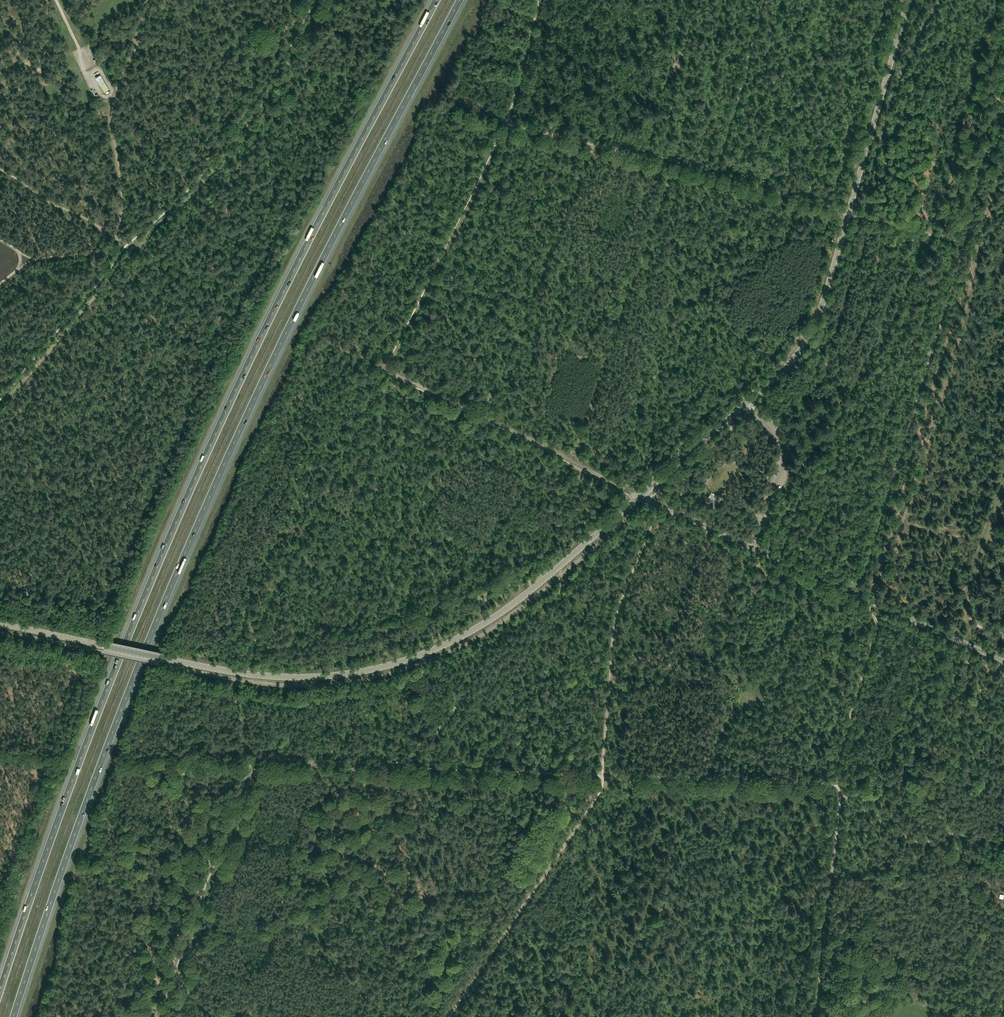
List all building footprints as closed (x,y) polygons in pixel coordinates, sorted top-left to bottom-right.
[(102,72),(97,74),(101,81),(106,79),(102,72)]
